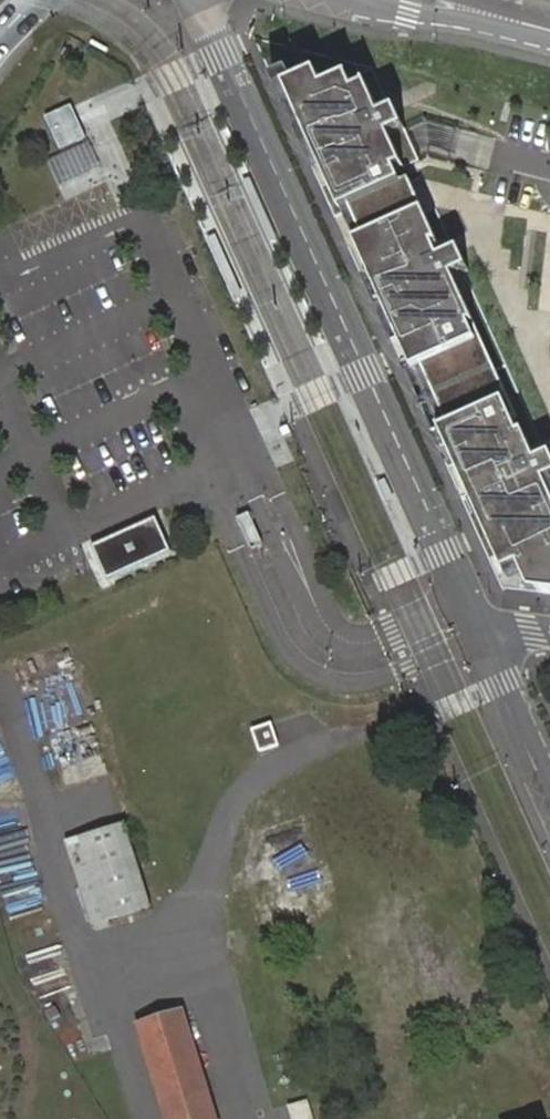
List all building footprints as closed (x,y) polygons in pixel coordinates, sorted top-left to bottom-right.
[(318,75),(286,89),(504,570),(518,564),(525,581),(536,582),(535,593),(549,594),(549,492),(545,481),(549,479),(549,456),(536,462),(524,434),(519,436),(512,421),(516,418),(452,277),(468,269),(459,250),(442,258),(437,249),(442,246),(413,181),(405,185),(400,173),(422,163),(401,116),(384,124),(369,88),(357,93),(350,78),(325,90),(318,75)] [(87,138),(72,107),(48,118),(63,150),(87,138)] [(91,144),(51,163),(62,187),(102,168),(91,144)] [(264,543),(251,513),(239,518),(253,549),(264,543)] [(172,551),(157,517),(92,545),(108,579),(172,551)] [(280,745),(273,724),(254,730),(262,752),(280,745)] [(147,912),(120,827),(73,842),(99,926),(147,912)] [(185,1001),(138,1017),(171,1118),(223,1118),(185,1001)] [(286,1105),(291,1118),(313,1118),(307,1099),(286,1105)]
